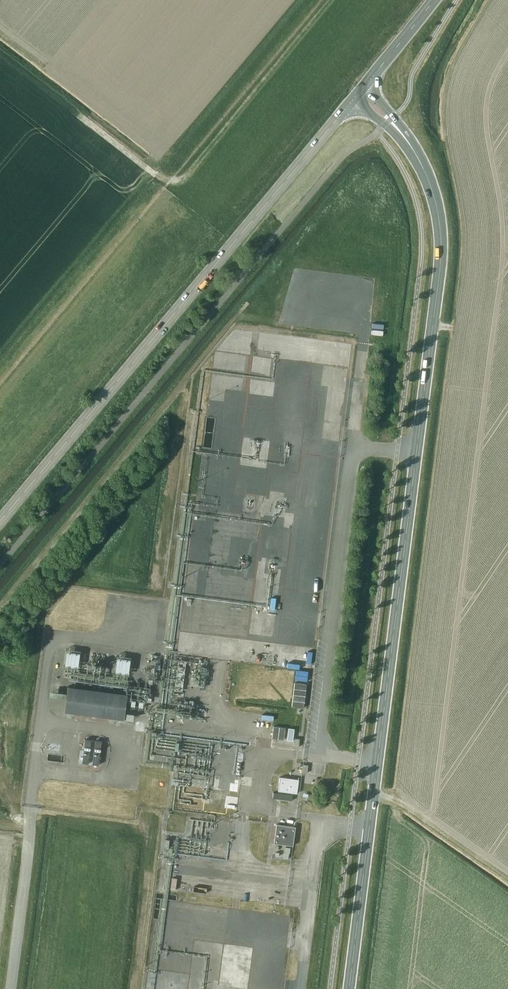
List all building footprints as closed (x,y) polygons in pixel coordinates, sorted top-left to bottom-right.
[(373,322),(372,333),(385,334),(385,323),(373,322)] [(65,649),(65,665),(78,665),(79,649),(65,649)] [(115,673),(128,673),(129,656),(116,655),(115,673)] [(124,712),(127,694),(67,686),(64,711),(123,719),(123,718),(132,720),(133,713),(124,712)] [(98,765),(103,741),(85,737),(80,761),(98,765)] [(278,791),(294,793),(296,794),(298,779),(280,777),(278,791)] [(274,843),(292,846),(295,826),(276,824),(274,843)]
